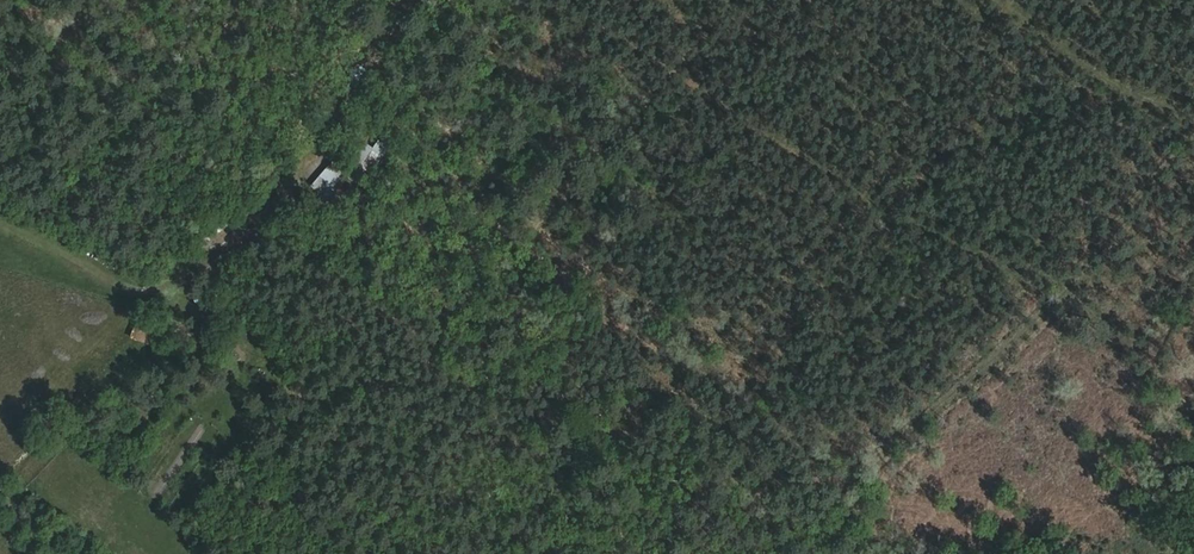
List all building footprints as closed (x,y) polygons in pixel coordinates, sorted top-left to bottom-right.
[(375,147),(368,142),(358,157),(375,168),(391,145),(381,138),(375,147)] [(329,195),(347,175),(332,162),(314,182),(329,195)]
